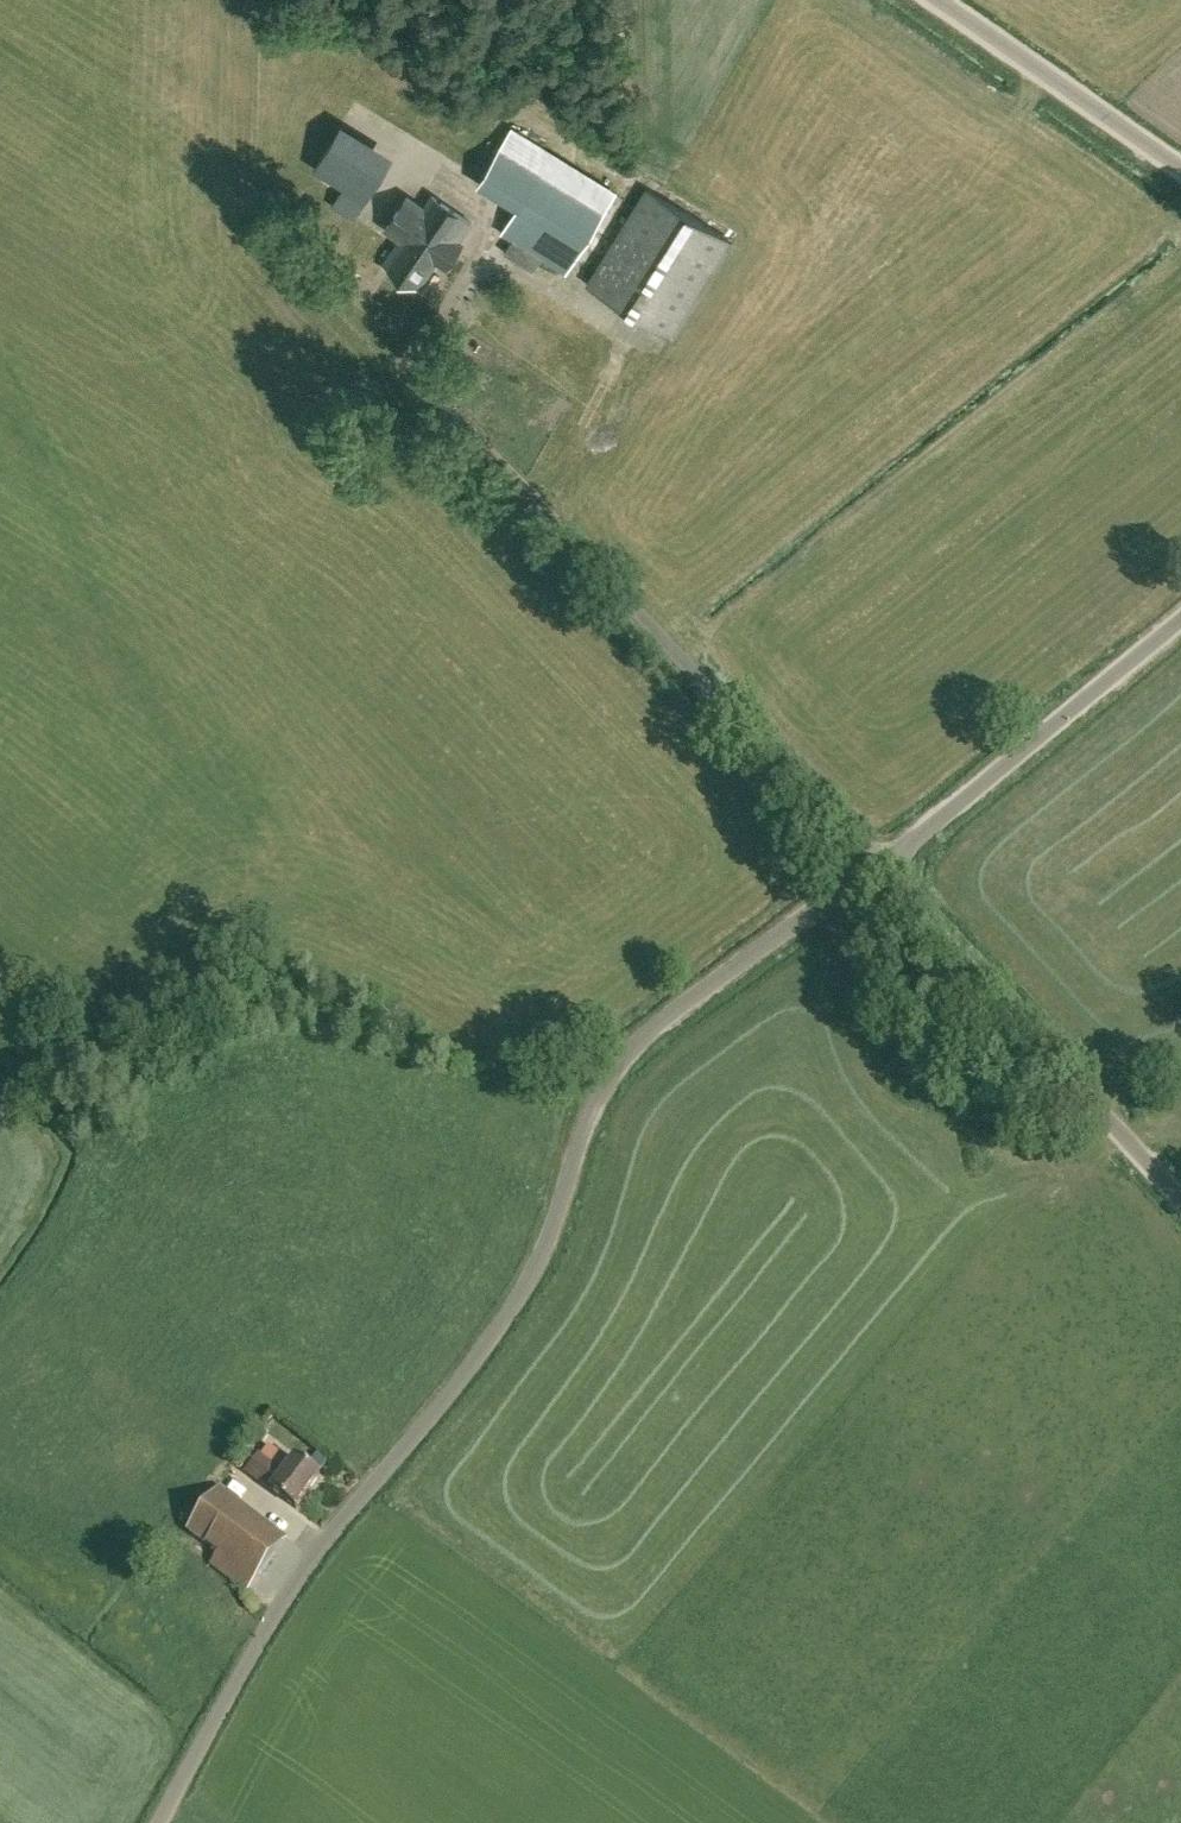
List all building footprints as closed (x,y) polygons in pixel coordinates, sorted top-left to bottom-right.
[(582,244),(614,193),(510,130),(497,150),(536,174),(513,212),(501,232),(512,239),(504,251),(533,269),(541,256),(673,336),(731,241),(645,188),(603,257),(582,244)] [(353,220),(380,175),(328,144),(314,169),(341,186),(330,206),(353,220)] [(385,228),(399,237),(383,262),(417,285),(435,259),(444,265),(460,241),(458,239),(470,221),(430,195),(422,207),(406,197),(385,228)] [(242,1452),(233,1464),(241,1470),(250,1458),(242,1452)] [(320,1476),(295,1458),(284,1474),(258,1455),(245,1473),(297,1509),(320,1476)] [(221,1488),(188,1532),(218,1555),(210,1566),(245,1593),(287,1538),(221,1488)]
